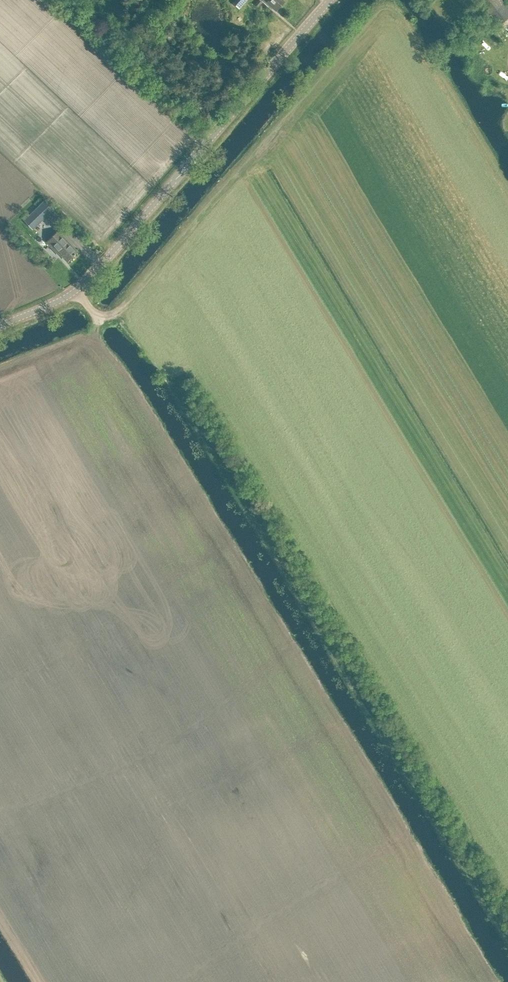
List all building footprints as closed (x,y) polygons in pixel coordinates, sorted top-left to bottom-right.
[(246,0),(234,0),(232,3),(239,9),(246,0)] [(284,1),(283,0),(263,0),(275,11),(284,1)] [(507,18),(507,8),(502,0),(476,0),(489,15),(498,26),(507,18)] [(23,219),(32,228),(53,208),(44,199),(23,219)] [(67,261),(77,251),(57,231),(46,241),(60,256),(61,255),(67,261)]
